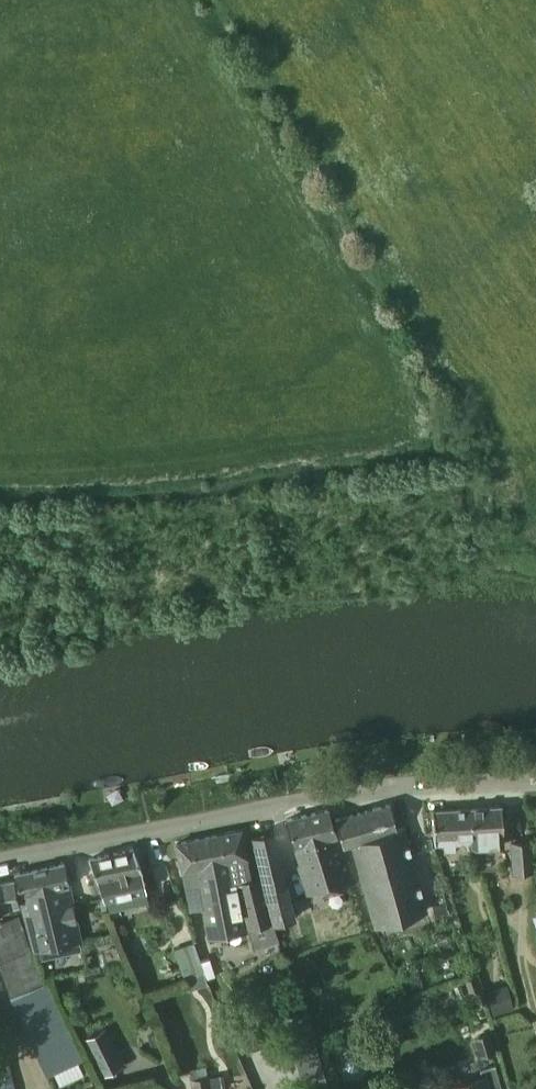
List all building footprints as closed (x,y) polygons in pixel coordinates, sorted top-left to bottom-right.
[(341,846),(343,846),(350,844),(372,927),(430,911),(407,826),(397,829),(390,804),(335,819),(340,835),(337,835),(341,846)] [(470,808),(472,841),(473,845),(504,844),(503,806),(470,808)] [(288,820),(295,845),(293,846),(299,866),(297,866),(305,895),(316,892),(317,897),(344,890),(343,886),(354,882),(343,846),(341,846),(337,835),(337,836),(329,808),(288,820)] [(472,841),(470,808),(432,810),(435,842),(443,842),(443,849),(455,848),(454,842),(472,841)] [(210,935),(245,928),(248,927),(254,949),(277,942),(269,910),(270,910),(264,889),(265,889),(262,876),(261,876),(252,879),(242,829),(178,843),(189,896),(201,894),(210,935)] [(250,837),(261,876),(262,876),(283,870),(274,831),(250,837)] [(510,841),(511,871),(534,869),(532,840),(510,841)] [(95,878),(96,879),(103,899),(100,899),(101,911),(109,910),(148,902),(142,871),(140,871),(135,849),(90,859),(95,878)] [(64,863),(16,873),(20,895),(19,896),(33,952),(36,951),(79,941),(81,941),(69,885),(65,863),(64,863)] [(5,912),(4,907),(19,904),(14,879),(0,882),(0,913),(5,912)] [(265,889),(264,889),(270,910),(273,923),(294,917),(291,905),(285,884),(265,889)] [(46,1075),(82,1058),(47,981),(43,983),(19,915),(0,922),(0,965),(10,995),(46,1075)] [(174,949),(192,1004),(213,997),(207,979),(216,976),(210,958),(201,961),(194,943),(174,949)] [(488,993),(494,1016),(513,1010),(507,988),(488,993)] [(496,1052),(490,1032),(473,1037),(478,1058),(496,1052)] [(109,1037),(89,1047),(102,1075),(123,1064),(109,1037)] [(462,1087),(456,1066),(428,1074),(432,1088),(502,1088),(495,1065),(479,1069),(482,1081),(462,1087)] [(15,1086),(12,1087),(11,1066),(0,1066),(0,1088),(16,1088),(15,1086)] [(192,1088),(211,1088),(209,1076),(207,1076),(206,1067),(190,1069),(191,1079),(190,1079),(192,1088)]
